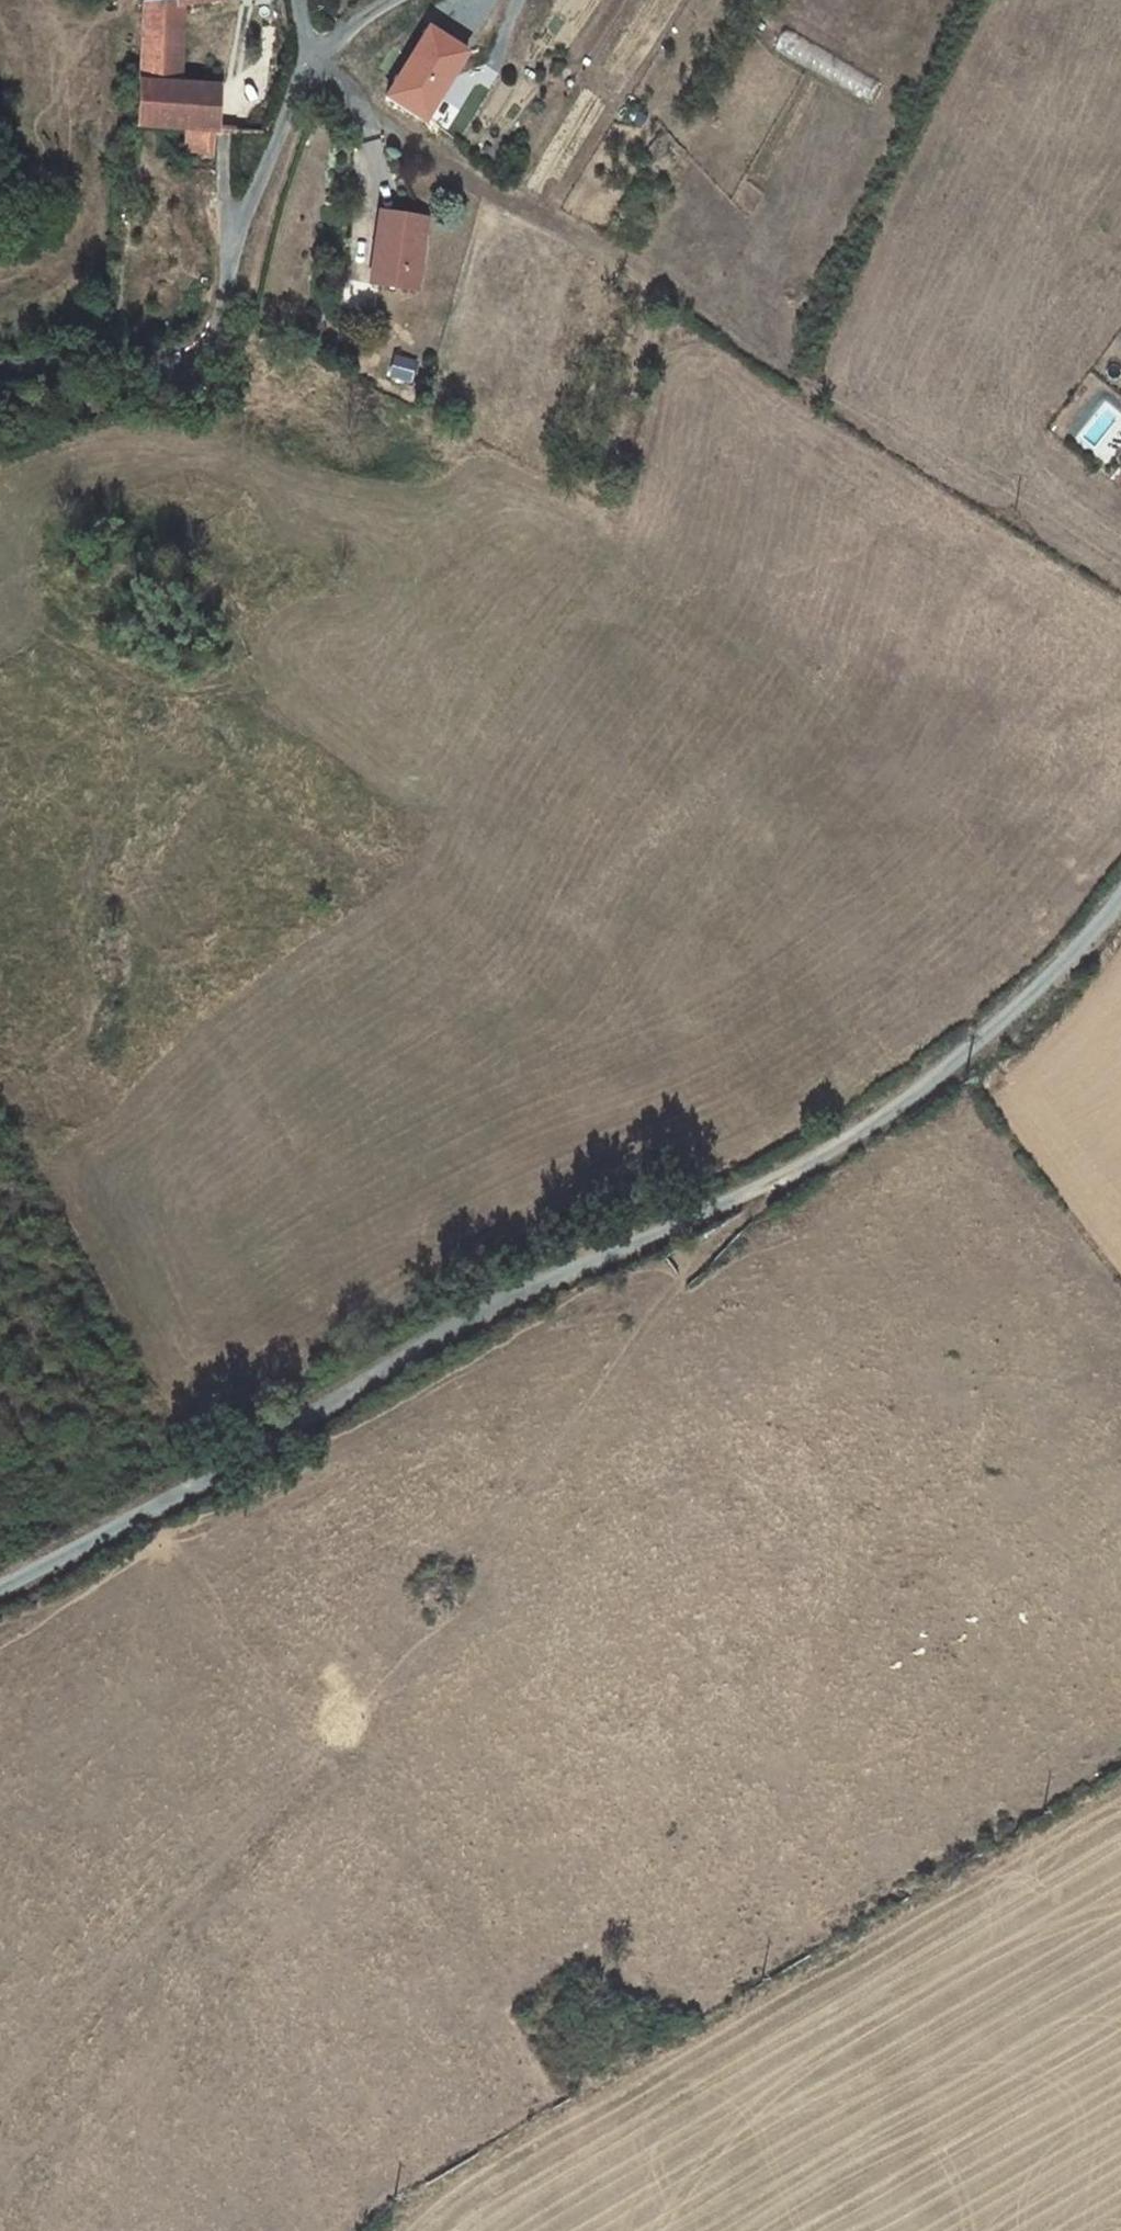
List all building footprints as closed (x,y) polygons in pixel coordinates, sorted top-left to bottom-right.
[(181,3),(178,4),(141,7),(138,126),(185,129),(214,131),(217,131),(217,87),(180,85),(181,3)] [(428,29),(425,34),(433,38),(435,32),(428,29)] [(433,38),(425,34),(385,98),(419,122),(446,81),(441,78),(457,51),(433,38)] [(214,131),(185,129),(185,153),(214,154),(214,131)] [(416,291),(426,221),(381,214),(376,249),(385,249),(380,286),(416,291)] [(376,249),(370,284),(380,286),(385,249),(376,249)] [(395,372),(407,377),(414,360),(401,356),(395,372)] [(414,360),(407,377),(414,379),(421,364),(414,360)] [(0,1542),(0,1568),(12,1562),(0,1542)]
